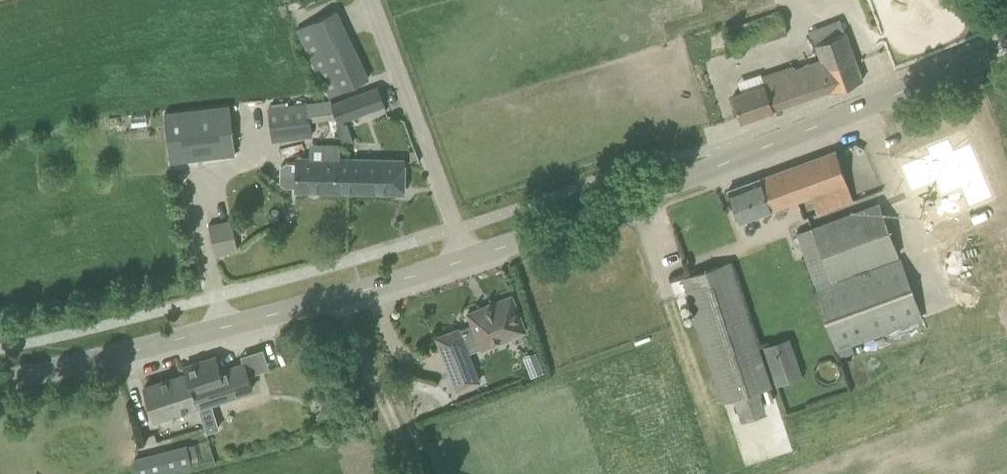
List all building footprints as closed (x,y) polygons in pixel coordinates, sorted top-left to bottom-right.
[(335,9),(294,28),(328,97),(368,78),(335,9)] [(764,82),(732,93),(741,120),(831,89),(832,91),(863,79),(842,30),(813,42),(818,58),(790,68),(793,74),(764,84),(764,82)] [(377,86),(332,102),(339,121),(384,105),(377,86)] [(312,136),(308,102),(267,107),(271,142),(312,136)] [(227,103),(162,111),(168,159),(233,152),(227,103)] [(909,192),(936,181),(941,193),(960,185),(968,205),(993,195),(970,140),(953,147),(948,135),(895,158),(909,192)] [(347,191),(347,158),(339,158),(339,144),(322,143),(321,157),(309,157),(296,157),(296,162),(286,161),(280,165),(280,181),(286,185),(295,185),(295,189),(347,191)] [(853,198),(842,168),(835,149),(776,171),(787,201),(811,192),(818,211),(853,198)] [(347,158),(347,191),(402,192),(403,160),(347,158)] [(728,189),(735,208),(739,219),(787,201),(776,171),(728,189)] [(880,202),(812,227),(831,280),(902,254),(880,202)] [(230,218),(208,224),(215,254),(237,249),(230,218)] [(922,318),(901,258),(813,290),(836,350),(922,318)] [(683,276),(689,295),(723,398),(768,383),(728,261),(683,276)] [(481,348),(526,330),(512,294),(467,312),(472,324),(459,329),(458,327),(435,336),(456,388),(478,379),(467,352),(480,346),(481,348)] [(775,384),(801,376),(789,338),(762,346),(775,384)] [(187,372),(198,406),(206,432),(208,432),(207,431),(218,427),(210,401),(207,392),(224,386),(227,396),(252,387),(244,362),(220,370),(215,355),(184,365),(186,372),(187,372)] [(154,420),(198,406),(187,372),(186,372),(144,386),(150,405),(154,420)] [(339,403),(327,397),(318,416),(330,422),(339,403)] [(137,473),(153,473),(199,463),(195,443),(133,458),(137,473)]
